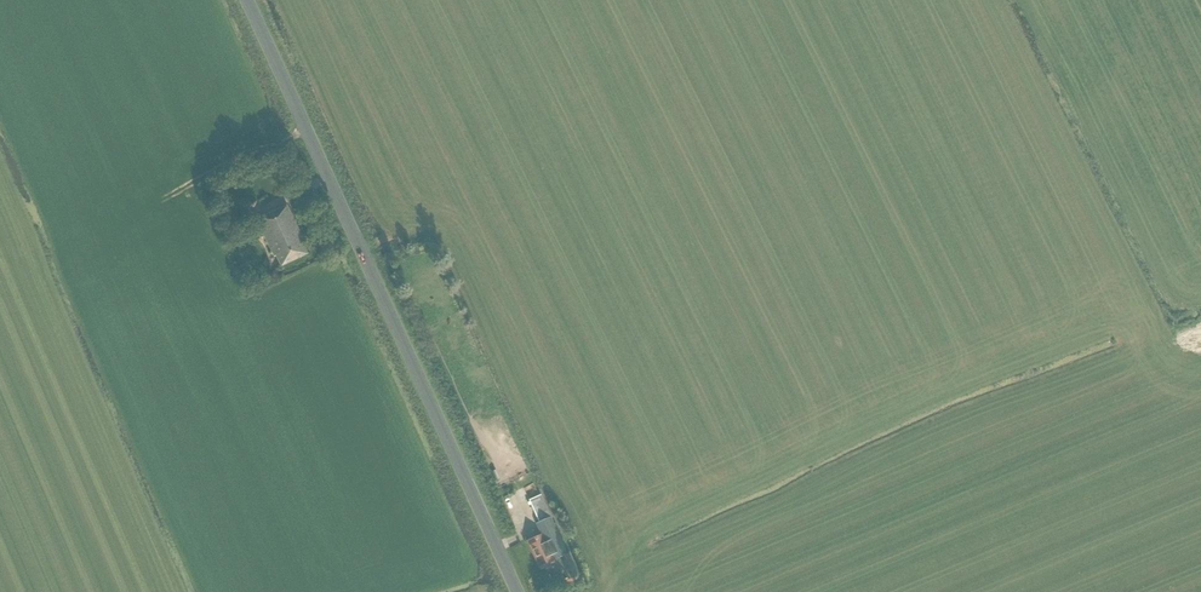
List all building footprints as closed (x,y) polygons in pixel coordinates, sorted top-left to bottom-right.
[(281,266),(308,254),(303,244),(305,243),(288,205),(267,215),(268,216),(258,221),(274,257),(276,256),(281,266)] [(543,500),(541,495),(529,500),(531,505),(539,522),(536,524),(541,535),(528,542),(539,567),(558,558),(565,573),(562,574),(566,583),(573,581),(572,577),(579,574),(576,568),(569,553),(567,554),(543,500)]
